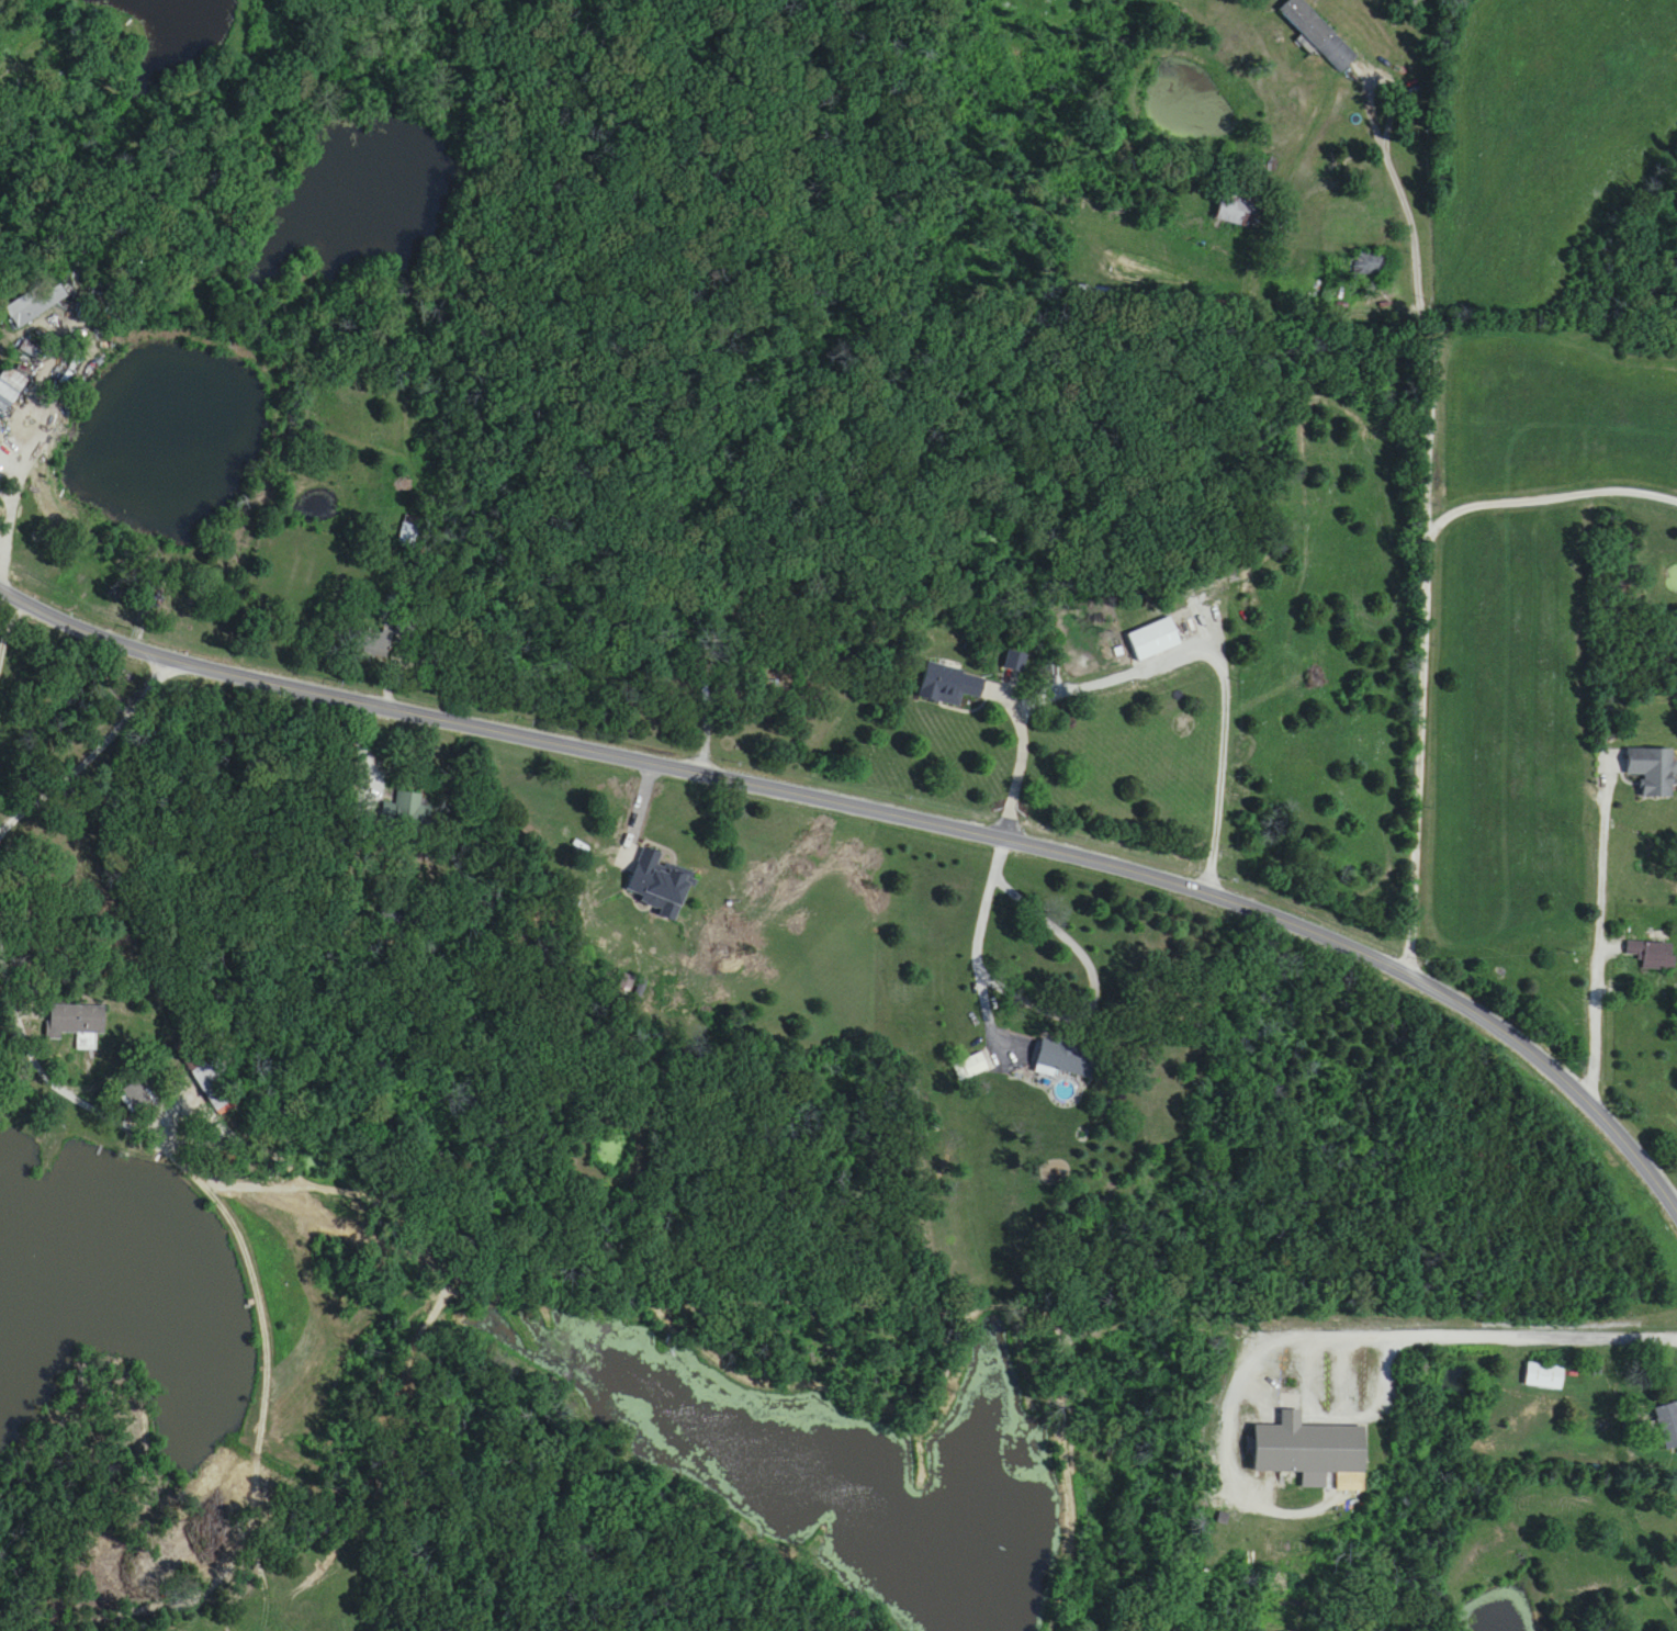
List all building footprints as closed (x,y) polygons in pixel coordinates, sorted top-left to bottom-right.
[(1280,12),(1338,74),(1355,58),(1300,0),(1292,0),(1280,12)] [(1387,276),(1387,254),(1353,254),(1353,276),(1387,276)] [(52,290),(48,283),(4,306),(17,329),(69,300),(61,285),(52,290)] [(46,356),(25,342),(0,379),(0,413),(6,417),(46,356)] [(422,522),(405,519),(400,547),(416,551),(422,522)] [(1137,663),(1181,647),(1170,619),(1127,635),(1137,663)] [(377,632),(369,653),(385,659),(393,638),(377,632)] [(960,708),(963,695),(980,699),(985,676),(926,665),(920,700),(960,708)] [(1672,800),(1673,751),(1627,750),(1626,777),(1642,777),(1642,800),(1672,800)] [(423,795),(398,794),(397,828),(429,829),(430,810),(422,809),(423,795)] [(694,874),(660,862),(662,855),(643,849),(628,892),(642,897),(638,907),(678,921),(694,874)] [(1626,956),(1642,957),(1642,971),(1674,971),(1674,945),(1626,944),(1626,956)] [(78,1051),(97,1051),(97,1036),(104,1036),(105,1007),(50,1006),(50,1040),(61,1040),(61,1035),(79,1035),(78,1051)] [(1091,1080),(1098,1052),(1043,1039),(1034,1075),(1055,1080),(1057,1072),(1091,1080)] [(221,1069),(213,1074),(207,1065),(192,1074),(219,1117),(241,1104),(221,1069)] [(1563,1389),(1564,1367),(1528,1365),(1526,1387),(1563,1389)] [(1655,1409),(1667,1452),(1676,1449),(1676,1403),(1655,1409)] [(1253,1471),(1303,1472),(1303,1486),(1313,1486),(1314,1475),(1363,1476),(1364,1429),(1301,1428),(1301,1411),(1282,1411),(1282,1426),(1254,1426),(1253,1471)]
